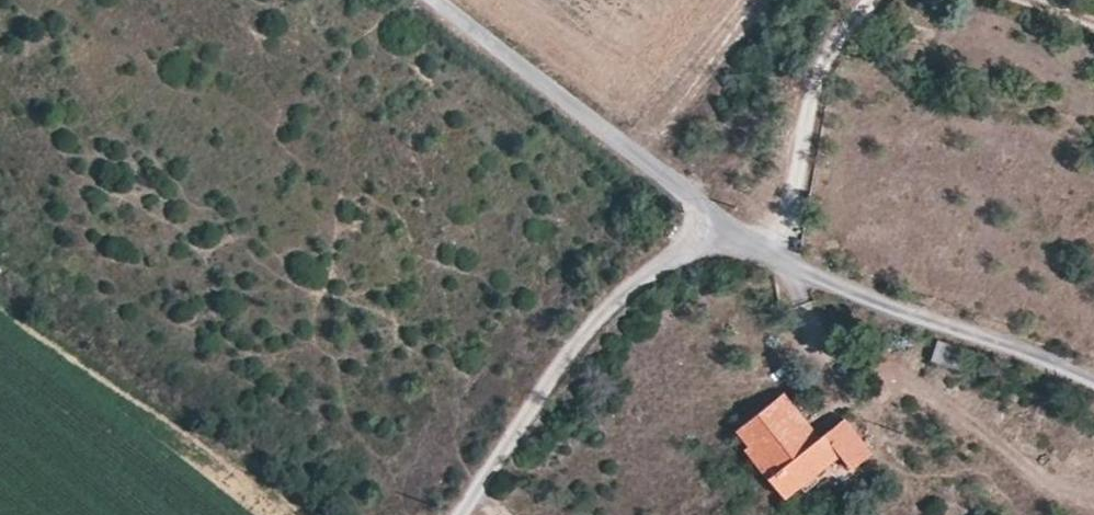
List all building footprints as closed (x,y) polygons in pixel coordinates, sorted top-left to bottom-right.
[(964,367),(969,344),(938,334),(932,359),(964,367)] [(814,445),(822,438),(784,394),(776,400),(814,445)] [(833,429),(822,438),(814,445),(776,400),(737,434),(751,450),(747,453),(787,499),(839,455),(853,471),(874,453),(845,419),(833,429)]
